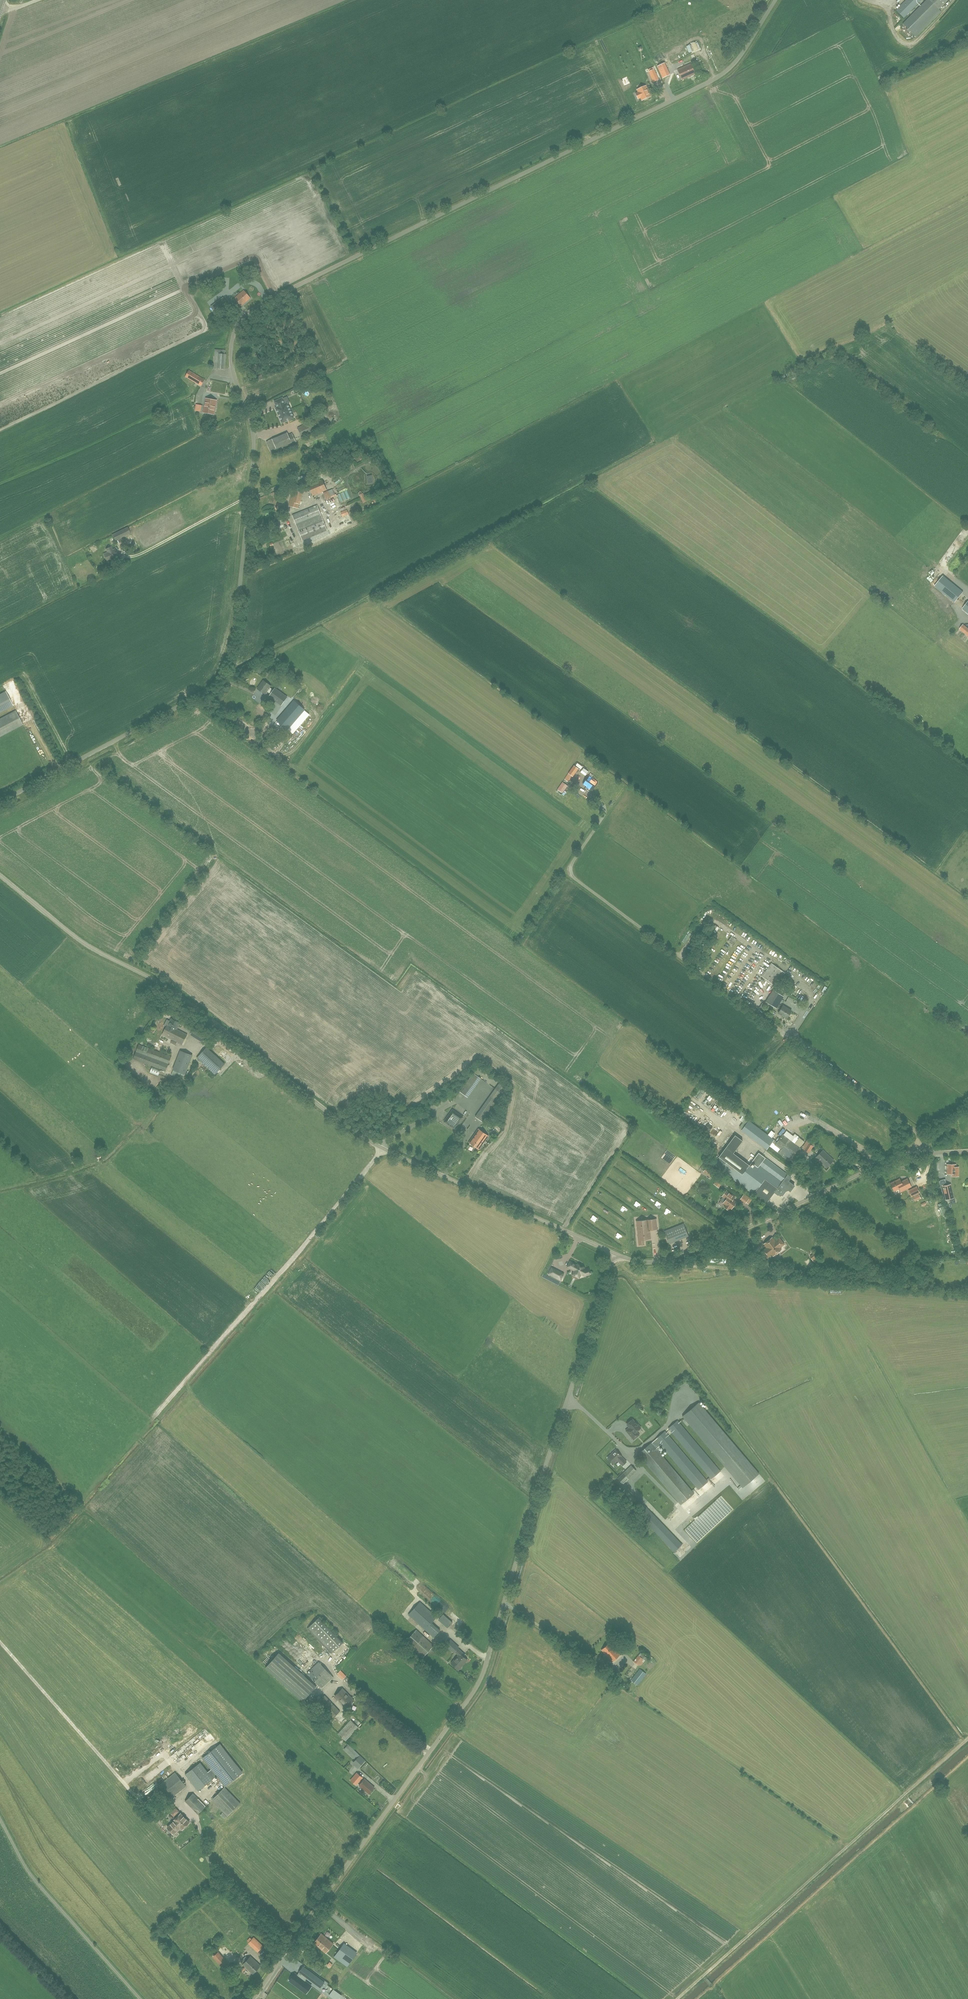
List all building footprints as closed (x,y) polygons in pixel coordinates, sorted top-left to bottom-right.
[(896,11),(904,18),(922,0),(907,0),(896,11)] [(912,34),(916,37),(941,12),(939,10),(949,0),(928,0),(903,25),(908,29),(906,30),(909,33),(910,32),(912,34)] [(689,46),(689,44),(684,45),(682,41),(678,43),(683,57),(688,55),(685,47),(689,46)] [(669,76),(663,64),(658,67),(663,78),(669,76)] [(682,80),(695,74),(691,64),(678,70),(682,80)] [(659,80),(657,76),(654,69),(649,72),(652,78),(654,82),(659,80)] [(651,97),(646,86),(637,90),(639,93),(636,94),(638,99),(641,98),(642,100),(651,97)] [(241,307),(251,298),(244,290),(234,299),(241,307)] [(229,316),(235,312),(231,305),(230,306),(224,298),(211,307),(217,315),(225,309),(227,311),(226,311),(229,316)] [(225,370),(227,354),(225,354),(226,350),(215,349),(214,369),(225,370)] [(245,374),(256,371),(254,365),(244,368),(245,374)] [(202,386),(205,380),(189,371),(186,377),(202,386)] [(276,408),(279,415),(282,423),(294,418),(288,404),(286,405),(283,398),(275,402),(276,405),(277,404),(278,407),(276,408)] [(214,414),(216,405),(217,401),(207,399),(204,413),(214,414)] [(272,454),(297,443),(292,433),(288,435),(287,433),(266,442),(272,454)] [(310,478),(319,475),(316,468),(307,471),(310,478)] [(313,495),(327,490),(323,480),(309,485),(313,495)] [(303,492),(304,487),(294,485),(288,506),(298,509),(299,504),(300,504),(303,492)] [(332,490),(324,493),(327,500),(328,499),(329,500),(330,499),(329,499),(335,496),(332,490)] [(297,525),(321,515),(317,506),(306,510),(305,510),(292,515),(297,525)] [(303,541),(327,531),(323,520),(298,530),(303,541)] [(116,541),(131,534),(128,527),(113,535),(116,541)] [(108,561),(118,556),(115,549),(104,554),(108,561)] [(964,592),(951,582),(944,576),(935,586),(955,603),(964,592)] [(964,625),(960,629),(967,636),(967,628),(964,625)] [(281,705),(287,697),(275,688),(273,691),(270,688),(271,686),(264,681),(258,689),(265,694),(267,691),(271,694),(269,697),(281,705)] [(13,706),(5,693),(0,696),(0,713),(13,706)] [(295,699),(294,701),(282,715),(277,720),(288,729),(292,724),(293,724),(306,709),(295,699)] [(23,725),(15,712),(0,720),(0,737),(23,725)] [(293,741),(303,730),(301,728),(291,739),(293,741)] [(569,782),(579,769),(574,766),(565,779),(569,782)] [(592,790),(598,782),(589,776),(583,784),(592,790)] [(568,786),(563,782),(558,790),(563,793),(568,786)] [(733,945),(737,940),(732,936),(728,941),(733,945)] [(772,964),(764,975),(763,977),(776,986),(785,973),(772,964)] [(774,990),(772,993),(767,1002),(777,1008),(778,1007),(781,1009),(779,1013),(788,1018),(792,1011),(784,1006),(783,1006),(780,1004),(784,997),(774,990)] [(163,1035),(171,1039),(173,1040),(171,1043),(176,1045),(177,1042),(182,1045),(188,1035),(176,1029),(179,1023),(172,1019),(169,1025),(168,1025),(163,1035)] [(190,1034),(202,1041),(206,1036),(194,1029),(195,1028),(191,1025),(188,1030),(192,1033),(190,1034)] [(134,1059),(166,1071),(171,1057),(139,1045),(134,1059)] [(215,1075),(225,1064),(207,1048),(197,1058),(215,1075)] [(173,1070),(185,1074),(192,1055),(181,1051),(173,1070)] [(152,1068),(150,1073),(158,1076),(160,1071),(152,1068)] [(481,1078),(473,1073),(460,1092),(468,1097),(481,1078)] [(162,1092),(166,1086),(161,1082),(157,1088),(162,1092)] [(500,1083),(476,1117),(484,1122),(507,1088),(500,1083)] [(447,1123),(455,1128),(463,1117),(453,1110),(446,1120),(447,1123)] [(767,1149),(774,1140),(749,1121),(742,1130),(767,1149)] [(479,1149),(489,1136),(479,1129),(469,1142),(479,1149)] [(796,1144),(801,1138),(796,1134),(795,1136),(788,1131),(785,1135),(796,1144)] [(797,1150),(800,1152),(802,1149),(795,1144),(796,1144),(783,1134),(775,1144),(793,1157),(797,1150)] [(808,1139),(804,1146),(802,1149),(809,1153),(815,1143),(808,1139)] [(827,1168),(834,1160),(823,1150),(816,1158),(827,1168)] [(783,1189),(786,1191),(789,1190),(791,1191),(793,1188),(791,1186),(792,1183),(789,1181),(791,1177),(788,1174),(759,1153),(747,1168),(724,1151),(713,1164),(754,1194),(767,1204),(775,1192),(778,1195),(783,1189)] [(854,1159),(855,1158),(852,1156),(851,1157),(842,1152),(838,1159),(851,1166),(855,1160),(854,1159)] [(956,1167),(956,1164),(947,1164),(947,1174),(952,1174),(952,1176),(959,1176),(959,1167),(956,1167)] [(706,1168),(704,1171),(711,1177),(714,1174),(711,1172),(712,1170),(708,1166),(707,1168),(706,1168)] [(718,1187),(722,1182),(718,1179),(714,1184),(718,1187)] [(900,1188),(908,1185),(905,1180),(901,1182),(900,1180),(895,1182),(891,1183),(894,1190),(900,1188)] [(950,1184),(943,1186),(946,1200),(954,1198),(950,1184)] [(917,1188),(909,1191),(912,1197),(920,1194),(917,1188)] [(727,1199),(724,1203),(727,1205),(725,1207),(729,1210),(731,1208),(732,1209),(737,1202),(733,1200),(736,1197),(727,1191),(723,1196),(727,1199)] [(649,1230),(651,1230),(657,1229),(656,1219),(636,1221),(638,1236),(639,1245),(644,1244),(644,1239),(650,1239),(649,1230)] [(665,1231),(670,1243),(688,1236),(684,1224),(665,1231)] [(780,1238),(775,1242),(772,1238),(764,1244),(769,1251),(766,1253),(764,1250),(761,1253),(766,1259),(772,1254),(773,1256),(781,1250),(780,1248),(784,1244),(780,1238)] [(574,1271),(574,1272),(572,1275),(579,1278),(581,1274),(585,1276),(590,1274),(588,1269),(585,1269),(584,1269),(584,1268),(578,1264),(577,1265),(570,1262),(567,1267),(574,1271)] [(564,1274),(555,1269),(551,1268),(548,1274),(561,1280),(564,1274)] [(683,1417),(743,1487),(759,1473),(699,1403),(683,1417)] [(627,1424),(630,1428),(627,1431),(634,1439),(640,1435),(637,1432),(641,1428),(636,1422),(635,1422),(633,1420),(627,1424)] [(712,1479),(721,1471),(678,1421),(669,1428),(712,1479)] [(656,1439),(651,1444),(651,1443),(639,1454),(682,1504),(694,1494),(656,1449),(661,1445),(699,1489),(708,1482),(665,1432),(656,1439)] [(621,1457),(622,1456),(616,1450),(608,1458),(614,1464),(618,1460),(623,1466),(627,1462),(621,1457)] [(637,1471),(632,1466),(618,1479),(623,1484),(637,1471)] [(625,1489),(620,1495),(628,1503),(634,1498),(625,1489)] [(675,1552),(682,1545),(644,1505),(637,1512),(675,1552)] [(682,1533),(694,1519),(690,1516),(683,1524),(681,1522),(679,1524),(681,1526),(678,1529),(682,1533)] [(409,1615),(419,1624),(434,1637),(441,1630),(432,1623),(437,1617),(420,1602),(409,1615)] [(434,1645),(417,1630),(395,1610),(388,1617),(410,1637),(406,1642),(423,1657),(434,1645)] [(451,1611),(448,1616),(455,1620),(458,1616),(451,1611)] [(439,1620),(443,1624),(448,1628),(453,1623),(444,1614),(439,1620)] [(343,1643),(325,1624),(319,1618),(308,1629),(332,1654),(343,1643)] [(455,1653),(455,1652),(458,1649),(459,1647),(451,1640),(446,1645),(455,1653)] [(613,1662),(621,1655),(610,1643),(602,1650),(613,1662)] [(306,1657),(298,1649),(295,1652),(309,1665),(315,1659),(313,1657),(311,1659),(308,1656),(306,1657)] [(464,1653),(458,1649),(455,1652),(459,1655),(452,1663),(459,1670),(468,1660),(464,1656),(465,1655),(464,1653)] [(266,1667),(303,1701),(316,1686),(279,1652),(266,1667)] [(639,1665),(644,1659),(639,1656),(634,1662),(639,1665)] [(333,1677),(319,1662),(307,1673),(321,1688),(333,1677)] [(614,1677),(617,1672),(610,1667),(607,1672),(614,1677)] [(638,1686),(647,1674),(640,1669),(631,1680),(638,1686)] [(337,1674),(343,1680),(347,1676),(341,1670),(337,1674)] [(346,1708),(354,1701),(342,1689),(335,1696),(346,1708)] [(332,1719),(340,1711),(325,1696),(317,1703),(332,1719)] [(346,1741),(359,1727),(351,1720),(338,1734),(346,1741)] [(187,1752),(197,1744),(193,1739),(184,1747),(187,1752)] [(358,1768),(366,1760),(349,1744),(344,1749),(356,1760),(352,1763),(358,1768)] [(212,1769),(207,1773),(200,1763),(186,1775),(198,1791),(217,1776),(226,1787),(243,1773),(220,1745),(203,1758),(212,1769)] [(170,1799),(186,1786),(176,1773),(159,1786),(170,1799)] [(357,1785),(363,1778),(357,1773),(351,1780),(357,1785)] [(369,1794),(375,1787),(365,1779),(359,1785),(369,1794)] [(228,1816),(240,1804),(225,1788),(212,1800),(228,1816)] [(198,1814),(206,1806),(194,1794),(186,1802),(198,1814)] [(176,1820),(174,1821),(168,1828),(174,1834),(181,1828),(183,1830),(190,1822),(181,1814),(175,1820),(176,1820)] [(319,1946),(321,1947),(322,1949),(326,1953),(333,1944),(322,1934),(314,1943),(319,1947),(319,1946)] [(363,1946),(382,1958),(387,1950),(369,1937),(363,1946)] [(262,1947),(254,1939),(249,1943),(258,1952),(262,1947)] [(342,1947),(336,1955),(349,1964),(354,1956),(342,1947)] [(224,1968),(229,1964),(219,1953),(214,1957),(224,1968)] [(253,1974),(261,1966),(251,1956),(243,1965),(253,1974)] [(386,1956),(384,1958),(397,1969),(398,1967),(386,1956)] [(307,1983),(304,1981),(307,1977),(320,1988),(325,1982),(308,1970),(303,1976),(300,1974),(299,1976),(297,1975),(295,1974),(289,1981),(302,1990),(307,1983)] [(329,1995),(334,1998),(339,1998),(342,1995),(333,1989),(329,1995)]
